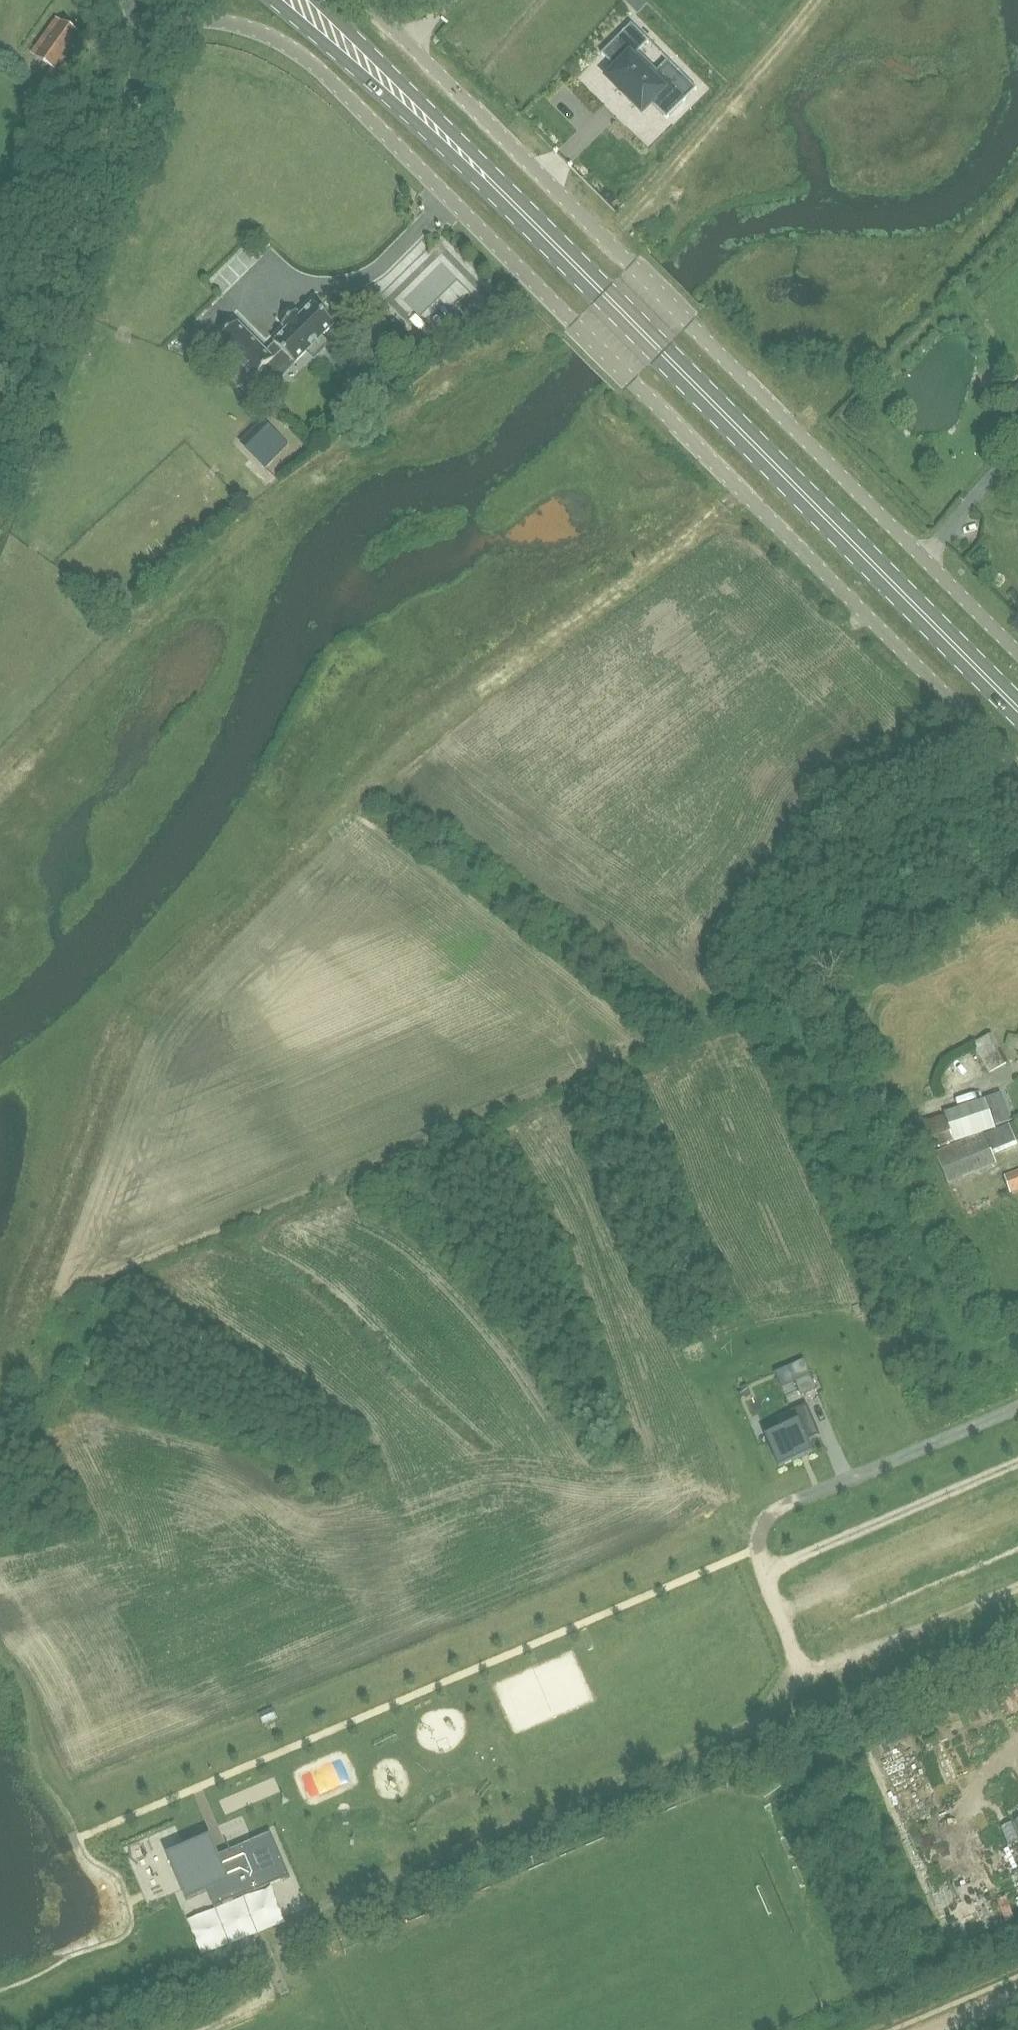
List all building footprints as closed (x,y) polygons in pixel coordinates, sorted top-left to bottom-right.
[(626,1),(638,12),(647,4),(643,0),(627,0),(626,1)] [(80,39),(59,24),(37,55),(56,68),(47,81),(64,93),(87,60),(73,49),(80,39)] [(631,55),(617,69),(608,78),(642,113),(651,103),(667,119),(686,99),(657,71),(637,50),(646,41),(648,43),(649,41),(647,39),(646,40),(633,27),(634,26),(631,24),(630,25),(630,26),(617,40),(631,55)] [(425,301),(408,301),(419,325),(432,318),(436,327),(469,312),(474,312),(487,306),(458,243),(447,243),(425,254),(425,301)] [(225,272),(216,281),(228,293),(237,284),(225,272)] [(255,378),(264,370),(282,352),(295,364),(307,352),(314,359),(329,344),(322,337),(334,324),(314,304),(301,317),(296,312),(282,325),(287,330),(266,352),(237,323),(219,342),(255,378)] [(267,424),(245,447),(255,457),(277,435),(267,424)] [(294,462),(303,436),(287,431),(278,457),(294,462)] [(989,1072),(1006,1063),(991,1034),(974,1043),(989,1072)] [(945,1117),(953,1140),(994,1126),(985,1101),(944,1115),(945,1117)] [(953,1140),(945,1117),(919,1126),(927,1149),(953,1140)] [(935,1153),(948,1183),(996,1163),(983,1133),(935,1153)] [(1017,1186),(1017,1171),(1004,1176),(1009,1189),(1017,1186)] [(804,1361),(789,1367),(795,1381),(801,1395),(816,1389),(804,1361)] [(797,1422),(765,1435),(779,1467),(812,1452),(807,1440),(819,1435),(807,1406),(792,1412),(797,1422)] [(210,1836),(167,1854),(187,1899),(207,1890),(230,1881),(228,1878),(239,1874),(248,1894),(289,1876),(271,1834),(219,1856),(210,1836)]
